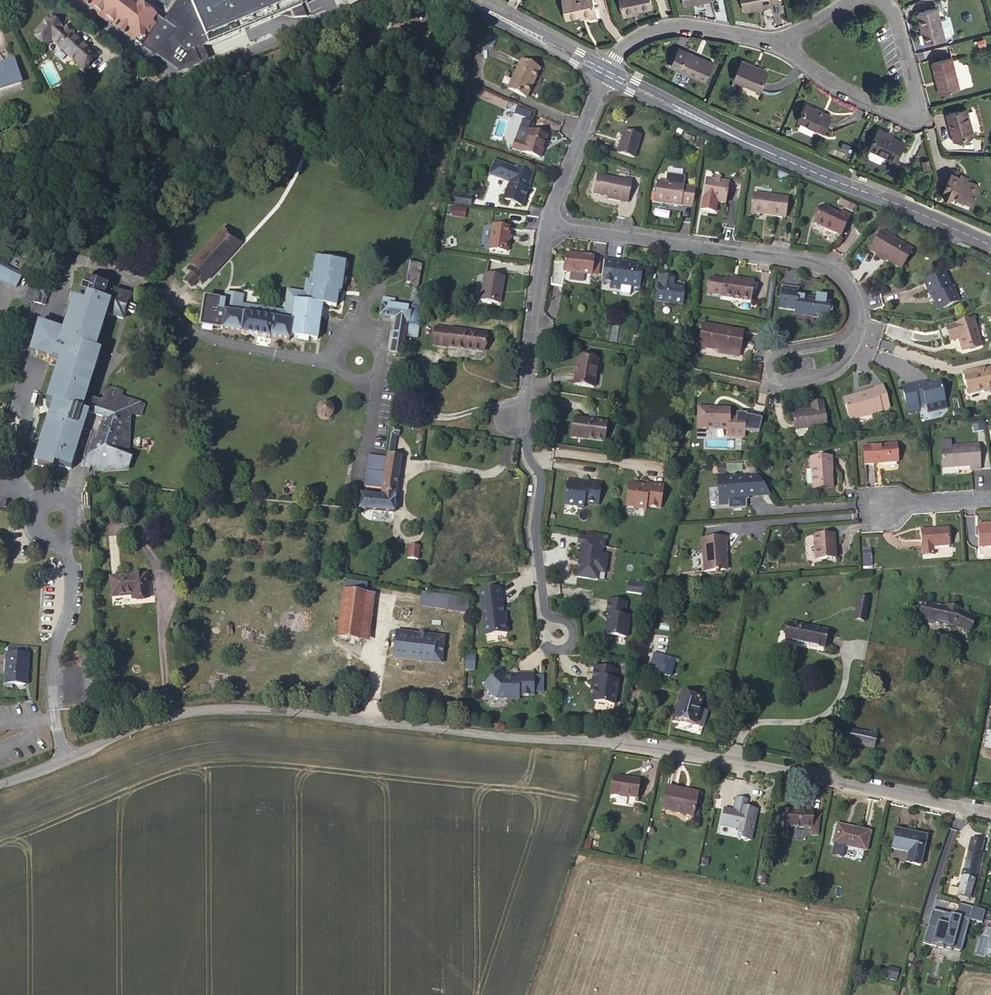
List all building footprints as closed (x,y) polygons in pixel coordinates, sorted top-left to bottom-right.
[(94,3),(91,7),(116,26),(119,22),(131,31),(128,35),(141,45),(156,26),(153,23),(157,17),(146,8),(138,9),(125,0),(90,0),(94,3)] [(157,17),(153,23),(156,26),(141,45),(178,71),(200,62),(195,51),(204,47),(292,11),(295,18),(307,17),(300,0),(180,0),(164,21),(157,17)] [(567,19),(595,13),(593,0),(563,0),(567,19)] [(652,7),(651,0),(620,0),(623,13),(652,7)] [(772,5),(771,2),(778,1),(778,0),(743,0),(745,10),(772,5)] [(918,13),(925,42),(945,37),(937,8),(918,13)] [(59,9),(51,18),(61,26),(69,18),(59,9)] [(61,26),(51,18),(50,18),(36,33),(48,44),(52,39),(79,63),(85,68),(94,58),(85,51),(87,49),(70,35),(72,32),(67,27),(65,30),(61,26)] [(195,51),(200,62),(209,59),(204,47),(195,51)] [(705,81),(713,62),(679,47),(671,66),(705,81)] [(937,80),(939,80),(942,92),(960,88),(952,58),(932,63),(937,80)] [(768,71),(742,60),(734,79),(760,90),(768,71)] [(522,61),(508,89),(526,98),(540,70),(522,61)] [(0,66),(0,89),(21,82),(14,62),(0,66)] [(831,115),(807,105),(800,121),(824,131),(831,115)] [(947,113),(954,139),(973,134),(967,108),(947,113)] [(515,141),(512,149),(540,158),(547,136),(529,130),(525,144),(515,141)] [(896,161),(905,142),(878,130),(869,149),(884,155),(896,161)] [(624,131),(617,153),(634,158),(641,136),(624,131)] [(884,155),(869,149),(866,155),(867,157),(879,163),(881,162),(884,155)] [(931,169),(929,159),(923,161),(924,170),(931,169)] [(497,177),(502,164),(495,161),(490,174),(497,177)] [(532,175),(502,164),(497,177),(510,182),(504,199),(522,206),(529,190),(527,189),(532,175)] [(953,198),(954,195),(972,203),(980,185),(952,173),(943,193),(953,198)] [(598,176),(594,194),(619,199),(618,201),(627,203),(631,183),(598,176)] [(728,182),(708,178),(704,200),(724,204),(728,182)] [(693,206),(696,188),(684,186),(684,185),(658,181),(655,202),(681,206),(681,204),(693,206)] [(767,212),(767,215),(785,218),(788,198),(754,194),(752,210),(767,212)] [(470,206),(471,198),(456,195),(455,203),(470,206)] [(852,211),(855,205),(841,199),(838,205),(852,211)] [(842,212),(840,215),(823,206),(815,224),(841,236),(850,216),(842,212)] [(452,207),(452,215),(464,216),(465,208),(452,207)] [(493,225),(489,250),(507,252),(510,228),(493,225)] [(195,270),(202,276),(206,280),(237,247),(234,244),(239,239),(226,228),(190,266),(195,270)] [(912,250),(881,232),(870,250),(901,269),(912,250)] [(564,272),(591,275),(594,257),(566,253),(564,272)] [(322,305),(336,307),(339,292),(341,292),(346,263),(316,258),(313,282),(306,281),(304,294),(288,291),(287,297),(296,299),(295,301),(322,305)] [(614,261),(605,260),(602,283),(611,284),(614,261)] [(632,265),(632,264),(614,261),(611,284),(611,286),(620,288),(620,285),(631,287),(632,285),(639,286),(642,266),(632,265)] [(406,285),(418,287),(422,265),(410,262),(406,285)] [(0,264),(0,279),(8,283),(14,271),(0,264)] [(196,282),(202,276),(195,270),(190,276),(196,282)] [(22,275),(14,271),(8,283),(16,287),(22,275)] [(950,287),(944,273),(924,282),(930,297),(932,296),(939,311),(959,301),(952,286),(950,287)] [(485,274),(480,300),(499,304),(504,278),(485,274)] [(676,278),(660,276),(657,301),(674,304),(674,303),(682,304),(685,287),(674,285),(676,278)] [(123,319),(130,296),(113,291),(112,293),(107,291),(108,286),(85,279),(81,294),(87,295),(85,303),(73,300),(68,317),(70,317),(65,332),(64,332),(61,340),(68,342),(61,362),(60,361),(55,378),(56,378),(51,393),(50,393),(47,401),(56,404),(50,420),(49,419),(44,435),(45,436),(40,451),(39,450),(34,464),(53,470),(54,464),(71,470),(76,453),(79,446),(77,445),(82,430),(91,433),(84,456),(87,457),(84,468),(89,473),(91,465),(96,469),(103,471),(104,469),(110,470),(110,468),(116,470),(116,468),(122,469),(122,467),(128,468),(131,457),(127,456),(129,415),(139,415),(143,404),(121,397),(123,391),(110,388),(101,402),(86,398),(90,388),(88,387),(93,372),(94,373),(100,356),(93,354),(97,342),(98,343),(104,326),(102,326),(106,314),(123,319)] [(754,281),(741,279),(741,282),(726,279),(725,281),(712,279),(709,293),(723,296),(723,297),(751,301),(754,281)] [(34,302),(39,284),(33,280),(27,300),(34,302)] [(44,305),(49,289),(39,284),(34,302),(41,304),(44,305)] [(798,296),(799,291),(782,289),(779,309),(796,311),(795,316),(814,318),(816,298),(798,296)] [(224,302),(205,298),(205,299),(200,327),(242,333),(241,334),(270,338),(270,337),(289,340),(290,336),(317,340),(322,305),(295,301),(296,299),(287,297),(285,312),(241,305),(243,296),(226,293),(224,302)] [(415,293),(413,308),(419,309),(421,293),(415,293)] [(391,352),(402,354),(404,336),(406,323),(408,308),(394,306),(395,300),(383,299),(380,315),(397,317),(391,352)] [(408,308),(406,323),(418,324),(420,309),(419,309),(413,308),(408,308)] [(981,346),(974,319),(945,327),(948,337),(957,334),(962,351),(981,346)] [(418,324),(406,323),(404,336),(416,338),(418,324)] [(703,324),(699,347),(739,354),(743,331),(703,324)] [(437,328),(434,345),(447,347),(482,352),(484,334),(437,328)] [(594,389),(598,362),(580,359),(578,371),(576,370),(574,385),(594,389)] [(981,371),(980,369),(963,373),(967,394),(984,390),(984,392),(990,391),(990,369),(981,371)] [(926,403),(926,405),(945,401),(940,382),(927,385),(927,383),(925,382),(902,387),(908,412),(919,410),(918,405),(926,403)] [(881,410),(889,407),(882,385),(874,388),(875,389),(858,394),(859,397),(844,402),(850,421),(882,411),(881,410)] [(792,412),(795,430),(796,438),(809,436),(808,430),(826,427),(822,402),(811,404),(812,410),(802,412),(802,411),(792,412)] [(326,404),(325,404),(323,404),(321,405),(320,406),(319,407),(318,408),(317,409),(317,411),(317,412),(317,413),(317,415),(318,417),(319,418),(320,419),(322,420),(323,420),(326,420),(327,420),(328,420),(330,419),(332,417),(332,416),(333,414),(333,413),(333,411),(333,410),(332,408),(331,407),(330,406),(329,405),(327,404),(326,404)] [(699,408),(698,428),(729,429),(728,437),(744,437),(745,417),(730,416),(730,409),(699,408)] [(579,419),(577,438),(604,441),(607,423),(579,419)] [(400,429),(392,427),(388,455),(394,456),(397,436),(399,436),(400,429)] [(958,474),(958,467),(970,466),(970,470),(980,470),(979,445),(951,447),(951,441),(941,441),(943,475),(958,474)] [(897,444),(863,447),(865,464),(898,462),(897,444)] [(394,456),(388,455),(383,489),(381,497),(361,495),(359,510),(394,513),(396,493),(401,457),(394,456)] [(387,457),(369,455),(364,486),(383,489),(387,457)] [(813,483),(832,482),(831,466),(832,466),(831,457),(829,457),(819,458),(810,458),(811,469),(812,469),(813,483)] [(728,501),(729,508),(746,506),(744,477),(726,478),(725,476),(717,476),(719,502),(728,501)] [(756,477),(744,477),(746,506),(774,505),(756,477)] [(570,482),(568,484),(565,505),(576,507),(577,509),(582,509),(584,508),(585,503),(599,505),(602,485),(587,483),(587,484),(583,484),(583,485),(579,484),(580,483),(570,482)] [(639,484),(630,483),(627,506),(636,507),(636,508),(646,510),(646,507),(660,509),(664,486),(649,484),(649,486),(644,485),(644,486),(641,486),(639,484)] [(978,527),(979,548),(990,547),(990,526),(978,527)] [(948,528),(921,530),(922,548),(923,556),(934,555),(933,547),(949,546),(948,528)] [(835,559),(834,534),(815,535),(816,560),(835,559)] [(598,572),(605,572),(607,538),(577,536),(575,577),(598,578),(598,572)] [(705,572),(724,570),(723,551),(726,551),(724,537),(702,539),(705,572)] [(418,555),(419,547),(409,546),(408,558),(421,560),(422,555),(418,555)] [(870,548),(861,548),(862,566),(871,565),(870,548)] [(149,597),(147,574),(110,577),(112,597),(132,595),(132,598),(149,597)] [(625,591),(641,594),(643,583),(627,580),(625,591)] [(345,582),(344,592),(366,594),(368,585),(345,582)] [(485,637),(507,634),(506,624),(503,624),(502,616),(499,590),(479,592),(485,637)] [(344,592),(338,638),(361,641),(366,594),(344,592)] [(419,605),(467,613),(470,600),(421,592),(419,605)] [(856,610),(866,612),(869,600),(859,598),(856,610)] [(606,615),(608,615),(606,633),(608,636),(626,638),(629,618),(624,617),(626,603),(608,601),(606,615)] [(958,611),(959,609),(946,606),(946,608),(925,603),(921,619),(953,626),(968,633),(975,619),(958,611)] [(864,622),(866,612),(856,610),(854,620),(864,622)] [(823,647),(827,631),(788,623),(785,639),(823,647)] [(441,664),(444,637),(396,631),(393,658),(441,664)] [(26,685),(28,654),(27,654),(8,653),(7,653),(6,684),(26,685)] [(97,656),(83,657),(86,706),(100,705),(97,656)] [(673,669),(663,666),(665,659),(654,656),(650,670),(671,676),(673,669)] [(616,671),(594,668),(592,682),(594,683),(593,690),(592,698),(594,701),(614,705),(618,682),(615,681),(616,671)] [(505,675),(484,684),(496,698),(507,699),(518,700),(518,696),(533,696),(533,674),(518,674),(518,675),(518,679),(508,679),(505,675)] [(699,710),(702,700),(692,697),(693,694),(687,693),(686,696),(682,695),(675,719),(695,725),(699,710)] [(708,712),(699,710),(695,725),(703,728),(708,712)] [(876,735),(847,730),(844,729),(843,737),(850,738),(849,743),(874,748),(876,735)] [(611,794),(637,798),(639,781),(613,776),(611,794)] [(698,793),(667,786),(662,810),(693,816),(698,793)] [(745,809),(747,800),(736,797),(734,810),(724,808),(721,825),(740,829),(739,835),(741,838),(750,840),(757,810),(751,808),(749,810),(745,809)] [(800,814),(800,812),(778,811),(777,839),(786,840),(787,826),(804,827),(811,827),(811,835),(818,835),(820,812),(804,812),(804,814),(800,814)] [(837,825),(833,844),(866,851),(870,832),(837,825)] [(907,863),(920,866),(926,836),(896,830),(891,849),(909,853),(907,863)] [(969,849),(957,896),(969,899),(970,894),(973,895),(977,881),(974,880),(981,852),(969,849)] [(963,948),(969,920),(982,922),(985,909),(957,903),(955,913),(931,908),(924,940),(963,948)]
